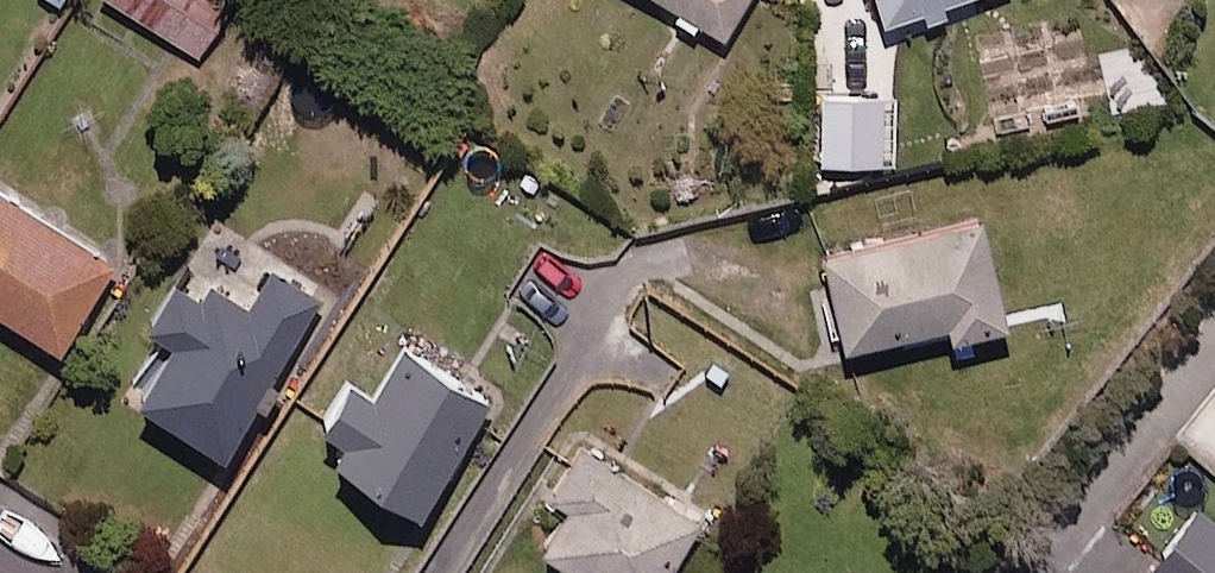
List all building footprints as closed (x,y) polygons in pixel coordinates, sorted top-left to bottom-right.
[(194,47),(224,0),(121,0),(194,47)] [(717,26),(734,0),(678,0),(717,26)] [(876,11),(911,0),(873,0),(876,11)] [(933,53),(977,38),(965,0),(916,0),(933,53)] [(877,87),(816,87),(815,152),(876,153),(877,87)] [(0,183),(0,304),(50,337),(106,254),(0,183)] [(998,312),(978,210),(817,243),(835,332),(939,311),(942,324),(998,312)] [(315,288),(217,227),(195,262),(209,271),(196,292),(164,272),(138,313),(163,328),(128,385),(219,442),(315,288)] [(485,391),(403,333),(377,370),(367,384),(340,365),(309,408),(336,427),(325,442),(407,500),(485,391)] [(577,432),(537,492),(555,504),(534,535),(590,572),(651,572),(693,510),(577,432)] [(1204,485),(1146,558),(1152,563),(1144,572),(1214,572),(1214,494),(1204,485)]
